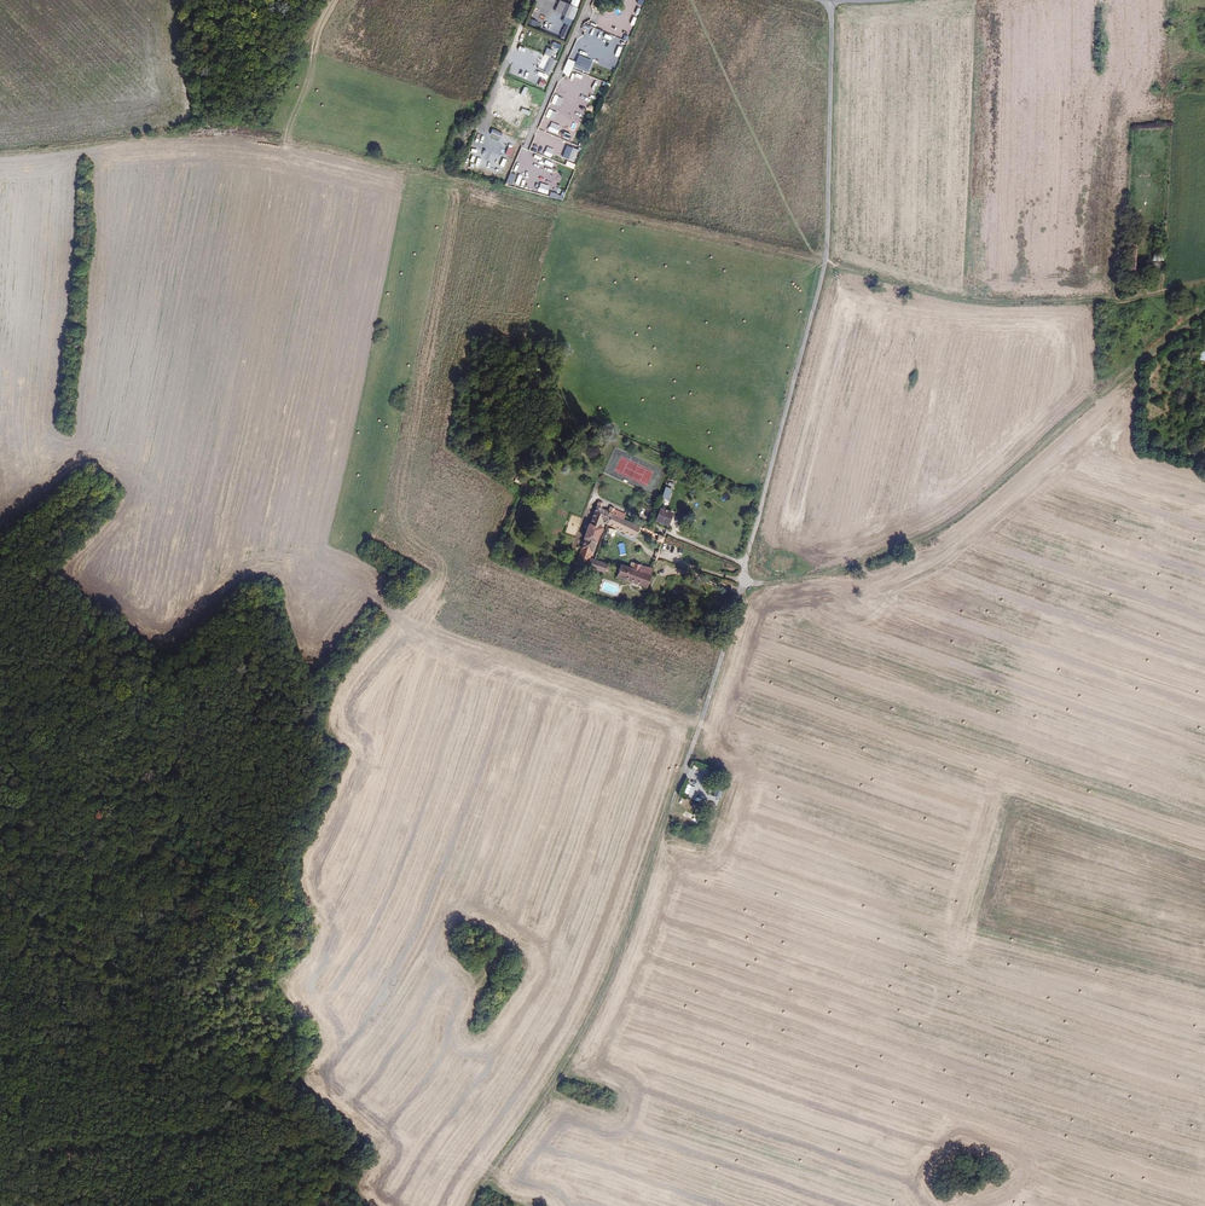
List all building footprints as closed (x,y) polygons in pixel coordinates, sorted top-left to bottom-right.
[(554,12),(574,19),(578,7),(561,0),(558,0),(554,12)] [(530,18),(528,23),(535,27),(538,21),(530,18)] [(605,38),(602,47),(612,50),(615,42),(605,38)] [(590,67),(588,76),(597,78),(599,69),(590,67)] [(666,482),(662,494),(670,497),(674,485),(666,482)] [(576,560),(591,565),(595,553),(592,552),(596,539),(598,539),(604,525),(603,524),(605,519),(608,521),(614,504),(611,502),(609,508),(601,505),(603,499),(599,497),(591,520),(589,520),(584,534),(585,535),(576,560)] [(614,504),(608,521),(633,533),(638,521),(624,515),(627,509),(614,504)] [(656,518),(668,522),(673,508),(661,504),(656,518)] [(652,531),(653,528),(654,526),(645,521),(644,524),(642,527),(652,531)] [(595,553),(591,565),(604,569),(608,558),(595,553)] [(647,584),(651,572),(638,567),(640,560),(635,558),(633,565),(619,560),(619,562),(615,573),(647,584)] [(651,572),(653,565),(640,560),(638,567),(651,572)] [(717,787),(713,796),(718,798),(722,789),(717,787)]
